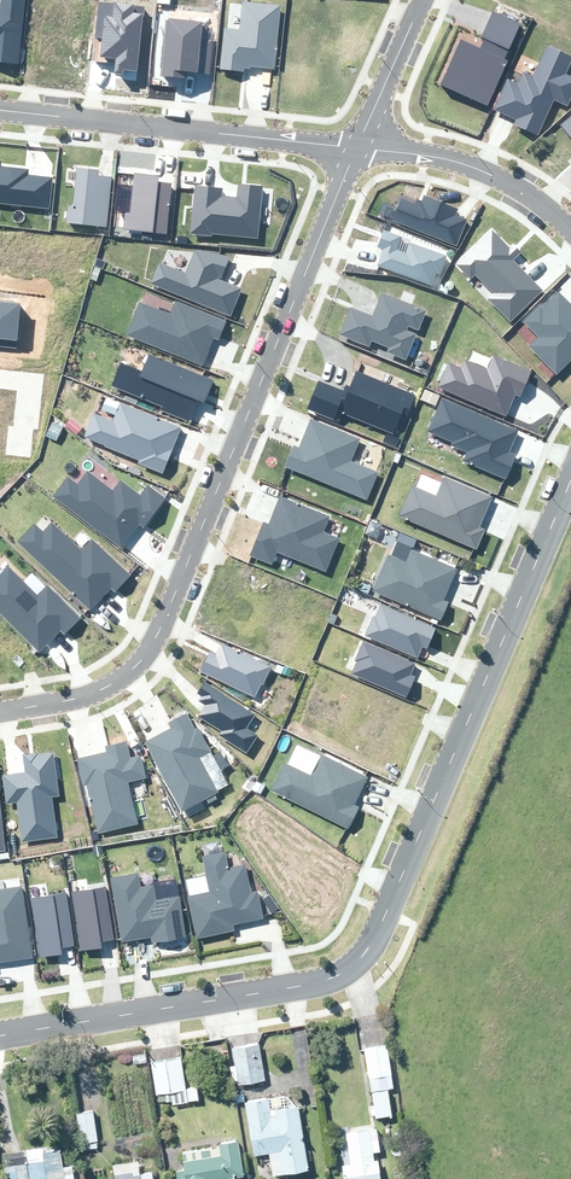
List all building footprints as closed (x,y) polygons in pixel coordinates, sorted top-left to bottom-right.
[(26,64),(30,0),(4,0),(4,7),(0,6),(0,62),(26,64)] [(115,73),(122,74),(123,69),(136,70),(142,15),(144,15),(145,6),(135,5),(135,4),(113,1),(113,3),(98,1),(94,37),(99,38),(96,61),(116,63),(115,73)] [(251,66),(274,69),(281,5),(242,1),(239,30),(224,28),(220,69),(243,71),(244,68),(250,69),(251,66)] [(440,85),(488,106),(508,61),(504,59),(520,23),(493,11),(487,23),(481,37),(484,38),(480,47),(460,39),(440,85)] [(210,74),(213,39),(207,39),(209,22),(169,18),(169,20),(166,20),(160,76),(185,79),(186,72),(210,74)] [(495,111),(519,120),(515,132),(535,139),(548,106),(566,113),(570,99),(570,80),(567,79),(570,68),(570,59),(542,49),(533,74),(523,71),(517,86),(506,82),(495,111)] [(560,125),(570,138),(570,115),(560,125)] [(52,178),(40,177),(28,175),(29,169),(1,166),(1,161),(0,161),(0,203),(49,208),(52,178)] [(68,206),(67,222),(106,226),(111,177),(104,176),(98,176),(99,169),(77,167),(73,207),(68,206)] [(166,233),(171,183),(158,182),(158,176),(134,173),(130,213),(125,212),(124,228),(166,233)] [(257,238),(263,186),(237,183),(236,197),(222,195),(223,189),(195,186),(190,234),(211,236),(211,234),(257,238)] [(397,195),(388,221),(457,246),(467,219),(458,215),(461,208),(426,195),(423,204),(397,195)] [(510,321),(542,290),(513,260),(521,252),(513,244),(509,247),(492,229),(456,264),(471,279),(475,275),(492,293),(487,298),(510,321)] [(439,274),(446,256),(408,243),(405,253),(397,250),(402,237),(383,230),(377,248),(383,250),(377,266),(431,285),(435,273),(439,274)] [(230,316),(242,288),(217,279),(219,277),(221,278),(230,256),(196,249),(186,273),(159,263),(150,284),(230,316)] [(529,347),(555,375),(570,360),(570,303),(559,291),(542,307),(538,303),(521,320),(539,338),(529,347)] [(419,330),(427,310),(382,292),(372,315),(350,306),(339,335),(369,347),(372,341),(389,348),(387,352),(405,359),(415,334),(406,331),(408,326),(419,330)] [(20,303),(0,301),(0,347),(16,348),(20,303)] [(219,340),(226,321),(175,301),(170,313),(139,301),(126,335),(202,366),(213,338),(219,340)] [(204,403),(213,381),(150,355),(143,372),(121,363),(111,386),(163,407),(161,410),(189,421),(197,400),(204,403)] [(521,396),(531,371),(493,355),(487,368),(465,359),(461,367),(448,362),(437,387),(505,416),(515,393),(521,396)] [(30,457),(33,429),(38,429),(44,373),(0,369),(0,389),(16,391),(13,426),(8,425),(5,455),(30,457)] [(406,421),(416,395),(356,371),(350,386),(347,384),(344,391),(319,381),(308,409),(333,419),(337,411),(393,433),(399,418),(406,421)] [(443,401),(430,432),(470,449),(464,464),(508,483),(520,455),(513,452),(521,434),(443,401)] [(163,473),(181,427),(120,403),(113,421),(94,414),(85,437),(104,445),(104,446),(139,460),(138,463),(163,473)] [(285,466),(366,499),(377,472),(350,461),(360,438),(310,418),(299,447),(293,445),(285,466)] [(143,526),(165,498),(148,485),(140,494),(120,479),(112,489),(88,471),(78,484),(68,477),(53,497),(121,547),(139,523),(143,526)] [(420,477),(405,517),(473,543),(492,495),(444,476),(441,485),(420,477)] [(330,516),(280,496),(268,524),(263,522),(250,556),(272,565),(277,552),(325,571),(339,539),(323,532),(330,516)] [(115,591),(130,575),(91,539),(82,549),(51,521),(43,530),(34,522),(15,542),(89,610),(111,587),(115,591)] [(388,549),(372,589),(441,615),(459,567),(411,549),(408,557),(388,549)] [(80,619),(47,586),(37,595),(8,566),(0,574),(0,613),(38,651),(60,630),(65,634),(80,619)] [(380,604),(367,633),(425,658),(438,628),(380,604)] [(364,641),(351,670),(409,695),(422,665),(364,641)] [(262,685),(271,667),(221,643),(216,654),(210,651),(200,672),(255,698),(261,684),(262,685)] [(255,715),(205,683),(197,693),(202,696),(199,700),(206,705),(198,716),(221,731),(218,735),(246,754),(258,736),(246,728),(255,715)] [(195,728),(187,714),(169,723),(171,728),(145,743),(181,811),(218,791),(199,757),(211,751),(198,727),(195,728)] [(131,758),(127,741),(105,746),(106,751),(77,758),(84,786),(86,785),(98,834),(138,824),(128,782),(146,778),(141,755),(131,758)] [(22,843),(57,838),(52,797),(59,796),(53,753),(38,755),(37,753),(22,755),(25,772),(3,775),(6,804),(16,802),(22,843)] [(284,762),(271,789),(347,826),(370,777),(322,754),(311,776),(284,762)] [(194,904),(200,943),(271,933),(267,902),(260,902),(256,874),(235,877),(233,862),(211,865),(216,901),(194,904)] [(138,873),(110,878),(121,943),(151,938),(152,944),(176,939),(183,938),(186,937),(179,896),(156,900),(153,885),(141,887),(138,873)] [(33,956),(24,886),(0,889),(0,960),(33,956)] [(103,941),(113,940),(106,886),(71,891),(80,952),(104,948),(103,941)] [(61,948),(74,946),(66,892),(30,898),(38,959),(62,955),(61,948)] [(237,1082),(263,1078),(258,1042),(231,1046),(232,1049),(237,1082)] [(391,1086),(393,1086),(385,1043),(384,1043),(363,1047),(363,1049),(367,1071),(374,1113),(374,1115),(390,1112),(386,1087),(391,1086)] [(155,1092),(166,1091),(172,1090),(174,1101),(198,1098),(196,1086),(185,1088),(180,1056),(151,1061),(155,1092)] [(253,1153),(256,1152),(279,1148),(283,1171),(307,1166),(296,1105),(296,1103),(276,1106),(274,1094),(243,1099),(244,1100),(253,1153)] [(97,1136),(95,1124),(94,1114),(84,1115),(87,1140),(90,1140),(90,1147),(97,1146),(96,1139),(97,1139),(97,1136)] [(389,1118),(391,1128),(399,1126),(397,1116),(389,1118)] [(376,1157),(373,1158),(371,1150),(379,1149),(375,1125),(371,1126),(345,1130),(350,1161),(340,1162),(343,1178),(380,1178),(376,1157)] [(404,1139),(403,1130),(393,1131),(394,1141),(404,1139)] [(239,1153),(237,1138),(223,1141),(218,1141),(219,1146),(220,1153),(184,1159),(182,1159),(182,1162),(183,1167),(174,1168),(175,1173),(176,1178),(213,1178),(232,1175),(243,1173),(240,1161),(239,1153)] [(59,1146),(42,1148),(41,1145),(25,1147),(27,1162),(5,1164),(7,1178),(73,1178),(72,1164),(61,1165),(59,1146)] [(138,1165),(136,1157),(125,1159),(111,1162),(114,1178),(153,1178),(151,1170),(139,1172),(138,1165)]
